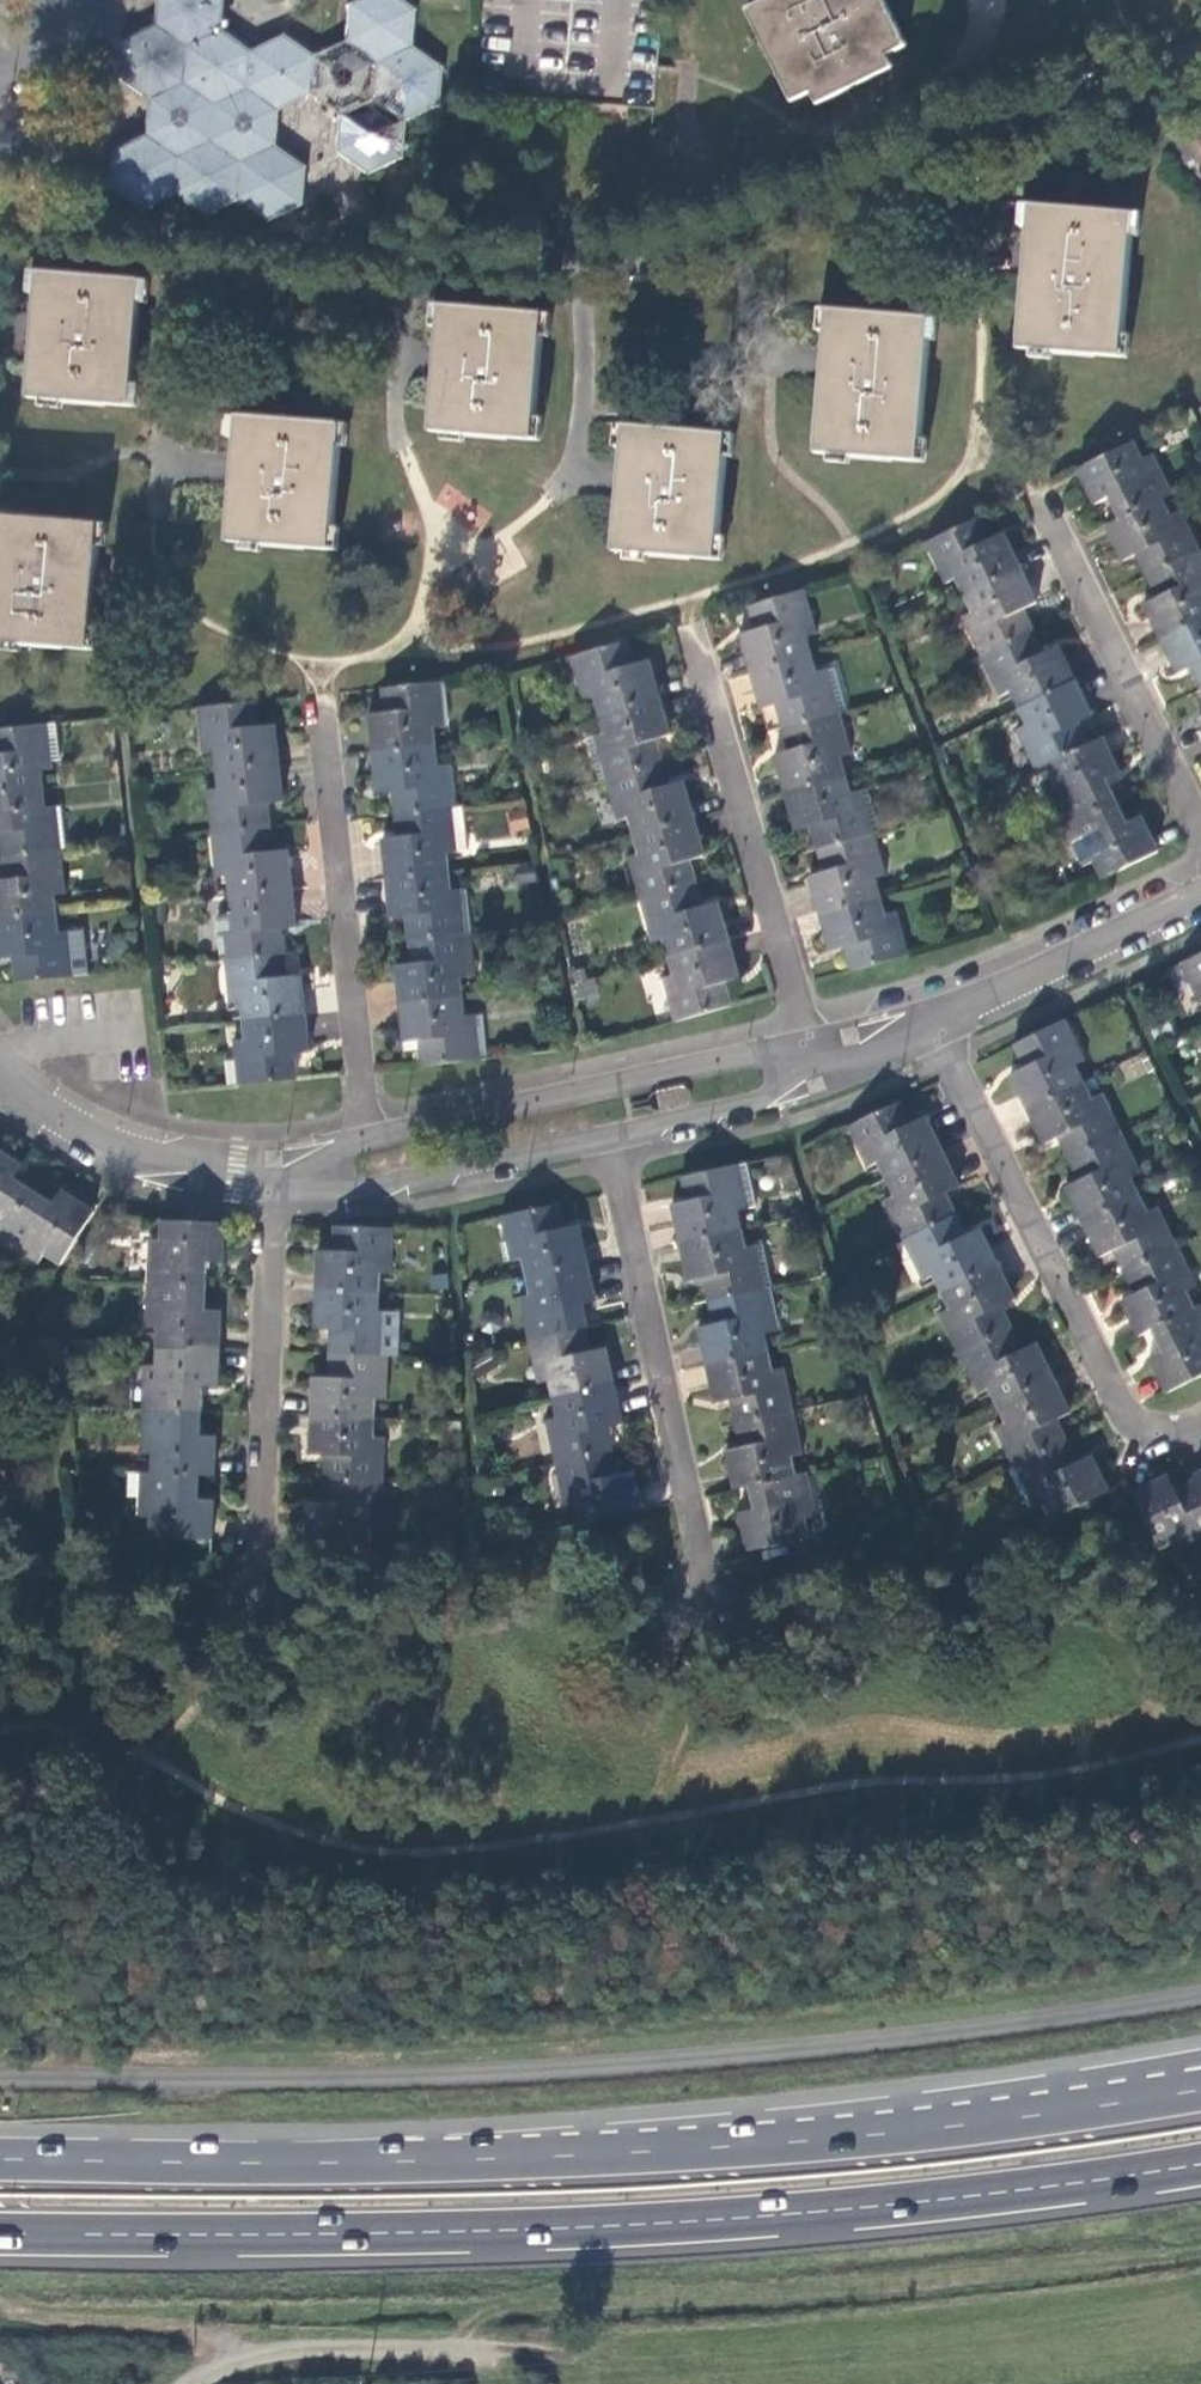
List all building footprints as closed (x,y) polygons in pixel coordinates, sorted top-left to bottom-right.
[(347,38),(318,53),(287,32),(254,48),(224,27),(227,0),(163,0),(160,23),(126,38),(121,79),(153,100),(150,123),(149,136),(114,151),(111,188),(143,211),(178,194),(207,215),(240,199),(271,221),(307,204),(310,167),(279,147),(283,109),(316,94),(343,114),(339,153),(369,173),(407,157),(411,119),(442,106),(445,67),(415,47),(419,8),(408,0),(355,0),(350,2),(347,38)] [(826,95),(901,60),(894,46),(912,38),(894,0),(754,0),(798,94),(820,84),(826,95)] [(1182,139),(1194,166),(1200,162),(1200,130),(1182,139)] [(1135,212),(1031,202),(1026,265),(1019,346),(1123,356),(1135,212)] [(146,279),(43,270),(37,328),(30,397),(134,406),(146,279)] [(546,313),(443,303),(438,356),(431,432),(536,439),(546,313)] [(933,315),(829,307),(825,364),(817,451),(921,458),(933,315)] [(343,423),(239,413),(235,460),(227,540),(331,548),(343,423)] [(728,431),(626,422),(622,474),(616,548),(718,558),(728,431)] [(1137,458),(1128,442),(1074,468),(1090,502),(1105,495),(1115,517),(1155,497),(1165,492),(1146,454),(1137,458)] [(1155,497),(1115,517),(1100,524),(1118,557),(1131,550),(1143,572),(1192,547),(1173,509),(1163,514),(1155,497)] [(92,649),(102,523),(0,513),(0,641),(92,649)] [(988,539),(977,516),(924,542),(941,579),(951,574),(960,593),(1018,564),(1002,532),(988,539)] [(1200,614),(1200,592),(1200,565),(1192,547),(1143,572),(1152,592),(1137,600),(1155,636),(1200,614)] [(1035,598),(1018,564),(960,593),(968,609),(958,614),(977,653),(1030,627),(1019,606),(1035,598)] [(811,633),(799,590),(747,604),(753,628),(739,631),(749,669),(809,652),(804,635),(811,633)] [(1155,636),(1172,670),(1186,663),(1197,685),(1200,683),(1200,614),(1155,636)] [(1039,647),(1030,627),(977,653),(995,691),(1005,686),(1014,705),(1072,677),(1053,640),(1039,647)] [(634,660),(628,638),(575,653),(587,698),(595,695),(599,712),(660,695),(649,656),(634,660)] [(813,667),(809,652),(749,669),(758,703),(774,699),(780,723),(838,707),(842,706),(831,662),(813,667)] [(1090,714),(1072,677),(1014,705),(1022,721),(1013,726),(1032,767),(1044,761),(1086,740),(1076,721),(1090,714)] [(442,724),(438,679),(381,685),(382,709),(367,710),(371,749),(433,743),(432,724),(442,724)] [(669,730),(660,695),(599,712),(602,725),(588,729),(601,775),(608,773),(661,758),(655,734),(669,730)] [(258,721),(255,698),(198,704),(202,746),(205,746),(205,748),(213,747),(214,766),(277,759),(274,719),(258,721)] [(838,707),(780,723),(786,746),(771,751),(781,788),(840,772),(835,753),(850,749),(838,707)] [(1191,714),(1200,733),(1200,709),(1191,714)] [(0,724),(0,788),(42,784),(41,767),(47,767),(46,761),(51,761),(47,719),(0,724)] [(1099,734),(1086,740),(1044,761),(1052,778),(1041,783),(1060,821),(1112,796),(1102,775),(1115,768),(1099,734)] [(435,760),(433,743),(371,749),(374,787),(390,786),(392,809),(450,803),(447,759),(435,760)] [(667,780),(661,758),(608,773),(620,816),(627,814),(632,831),(692,814),(682,776),(667,780)] [(281,796),(277,759),(214,766),(216,783),(209,784),(213,827),(268,822),(266,798),(281,796)] [(815,845),(866,831),(876,828),(863,784),(854,787),(845,789),(840,772),(781,788),(791,826),(808,821),(815,845)] [(42,784),(0,788),(0,836),(1,848),(55,842),(60,842),(56,800),(43,801),(42,784)] [(1112,796),(1060,821),(1080,861),(1091,856),(1099,873),(1152,847),(1135,812),(1123,818),(1112,796)] [(523,801),(504,805),(511,833),(530,829),(523,801)] [(460,802),(450,803),(392,809),(394,831),(379,833),(382,872),(444,866),(443,849),(463,847),(460,802)] [(702,852),(692,814),(632,831),(636,848),(629,850),(641,894),(694,879),(688,855),(702,852)] [(270,843),(268,822),(213,827),(216,870),(225,869),(226,888),(289,882),(286,842),(270,843)] [(816,909),(875,893),(870,875),(878,873),(866,831),(815,845),(820,866),(806,870),(816,909)] [(1,848),(3,871),(0,871),(0,911),(53,906),(52,888),(59,888),(55,842),(1,848)] [(404,932),(458,927),(454,882),(446,883),(444,866),(382,872),(386,911),(402,909),(404,932)] [(694,879),(641,894),(653,937),(660,935),(665,952),(725,935),(715,897),(700,901),(694,879)] [(293,921),(289,882),(226,888),(228,906),(217,907),(218,913),(214,914),(218,952),(226,951),(281,946),(279,923),(293,921)] [(458,927),(468,926),(464,882),(454,882),(458,927)] [(848,967),(900,953),(888,910),(880,912),(875,893),(816,909),(826,948),(842,944),(848,967)] [(13,973),(66,967),(62,922),(55,922),(53,906),(0,911),(0,950),(11,949),(13,973)] [(458,927),(462,973),(471,973),(468,926),(458,927)] [(394,995),(458,989),(456,974),(462,973),(458,927),(404,932),(406,956),(391,957),(394,995)] [(725,935),(665,952),(670,971),(663,973),(674,1015),(729,1000),(723,979),(736,975),(725,935)] [(281,946),(226,951),(229,994),(236,993),(238,1012),(302,1006),(298,965),(283,966),(281,946)] [(1174,961),(1192,1001),(1200,996),(1200,948),(1174,961)] [(591,973),(569,979),(574,994),(595,988),(591,973)] [(416,1059),(468,1054),(468,1048),(473,1047),(469,1013),(465,1013),(465,1009),(459,1010),(458,989),(394,995),(398,1038),(413,1037),(416,1059)] [(302,1006),(238,1012),(240,1032),(234,1032),(238,1077),(292,1072),(290,1044),(305,1043),(302,1006)] [(1001,1071),(1019,1107),(1074,1080),(1067,1065),(1078,1059),(1058,1019),(1005,1045),(1015,1065),(1001,1071)] [(1074,1080),(1019,1107),(1035,1140),(1049,1133),(1060,1155),(1112,1130),(1092,1090),(1082,1095),(1074,1080)] [(684,1081),(656,1087),(660,1105),(688,1099),(684,1081)] [(882,1174),(934,1149),(917,1113),(904,1119),(894,1099),(843,1125),(862,1165),(875,1159),(882,1174)] [(1112,1130),(1060,1155),(1071,1177),(1056,1184),(1072,1218),(1130,1190),(1123,1175),(1132,1170),(1112,1130)] [(4,1226),(34,1180),(14,1167),(22,1155),(0,1141),(0,1223),(4,1226)] [(896,1236),(948,1211),(937,1189),(950,1183),(934,1149),(882,1174),(890,1190),(877,1196),(896,1236)] [(745,1204),(736,1162),(675,1175),(680,1197),(665,1200),(673,1237),(734,1224),(731,1210),(738,1208),(737,1206),(745,1204)] [(53,1192),(34,1180),(4,1226),(41,1250),(46,1243),(60,1253),(93,1202),(94,1201),(61,1180),(53,1192)] [(1130,1190),(1072,1218),(1089,1251),(1104,1244),(1115,1268),(1168,1242),(1147,1200),(1137,1205),(1130,1190)] [(560,1224),(555,1201),(501,1212),(507,1245),(498,1247),(500,1258),(517,1255),(520,1271),(580,1257),(572,1221),(560,1224)] [(935,1285),(987,1260),(972,1226),(958,1233),(948,1211),(896,1236),(915,1277),(928,1270),(935,1285)] [(220,1255),(222,1215),(158,1212),(158,1232),(151,1231),(148,1275),(204,1278),(206,1254),(220,1255)] [(386,1223),(332,1221),(330,1245),(315,1244),(313,1282),(375,1285),(376,1268),(383,1268),(386,1223)] [(738,1239),(734,1224),(673,1237),(681,1274),(696,1271),(701,1296),(769,1281),(760,1234),(738,1239)] [(1168,1242),(1115,1268),(1126,1289),(1111,1297),(1128,1332),(1142,1325),(1186,1304),(1178,1289),(1188,1283),(1168,1242)] [(588,1294),(580,1257),(520,1271),(522,1283),(516,1285),(525,1333),(581,1321),(576,1297),(588,1294)] [(950,1349),(1002,1324),(991,1301),(1004,1295),(987,1260),(935,1285),(944,1303),(931,1309),(950,1349)] [(204,1299),(204,1278),(148,1275),(146,1318),(154,1319),(153,1336),(217,1340),(219,1300),(204,1299)] [(778,1323),(769,1281),(701,1296),(706,1317),(691,1320),(699,1361),(761,1347),(758,1328),(778,1323)] [(375,1285),(313,1282),(311,1319),(328,1320),(326,1345),(380,1347),(393,1348),(395,1304),(375,1303),(375,1285)] [(1155,1388),(1200,1366),(1200,1297),(1186,1304),(1142,1325),(1152,1346),(1138,1352),(1155,1388)] [(586,1343),(581,1321),(525,1333),(534,1374),(543,1373),(547,1393),(608,1380),(599,1340),(586,1343)] [(989,1400),(1043,1374),(1028,1343),(1013,1349),(1002,1324),(950,1349),(969,1389),(981,1384),(989,1400)] [(215,1377),(217,1340),(153,1336),(152,1356),(145,1356),(142,1400),(198,1403),(199,1376),(215,1377)] [(378,1391),(380,1347),(326,1345),(325,1369),(309,1368),(306,1407),(371,1410),(372,1391),(378,1391)] [(727,1417),(781,1406),(773,1363),(765,1365),(761,1347),(699,1361),(707,1398),(723,1395),(727,1417)] [(1003,1462),(1055,1436),(1046,1415),(1059,1409),(1043,1374),(989,1400),(996,1416),(984,1422),(1003,1462)] [(616,1419),(608,1380),(547,1393),(550,1409),(544,1411),(552,1455),(606,1444),(602,1421),(616,1419)] [(198,1403),(142,1400),(140,1443),(148,1443),(147,1463),(195,1465),(211,1466),(213,1425),(197,1425),(198,1403)] [(741,1480),(788,1470),(784,1449),(790,1448),(781,1406),(727,1417),(732,1439),(717,1442),(726,1483),(741,1480)] [(370,1427),(371,1410),(306,1407),(304,1445),(321,1446),(319,1470),(374,1473),(377,1428),(370,1427)] [(1067,1461),(1055,1436),(1003,1462),(1022,1503),(1035,1497),(1043,1516),(1099,1490),(1081,1453),(1067,1461)] [(570,1496),(573,1514),(634,1501),(626,1464),(611,1467),(606,1444),(552,1455),(561,1498),(570,1496)] [(1200,1500),(1200,1460),(1185,1468),(1187,1472),(1200,1500)] [(147,1463),(140,1463),(138,1507),(146,1508),(144,1525),(207,1529),(210,1490),(194,1489),(195,1465),(147,1463)] [(804,1512),(795,1468),(788,1470),(741,1480),(745,1502),(731,1505),(739,1544),(801,1532),(797,1514),(804,1512)] [(1150,1540),(1168,1532),(1174,1544),(1200,1531),(1200,1500),(1187,1472),(1167,1481),(1161,1468),(1123,1486),(1150,1540)] [(301,1493),(299,1532),(364,1534),(365,1516),(373,1517),(374,1473),(319,1470),(318,1494),(301,1493)]
